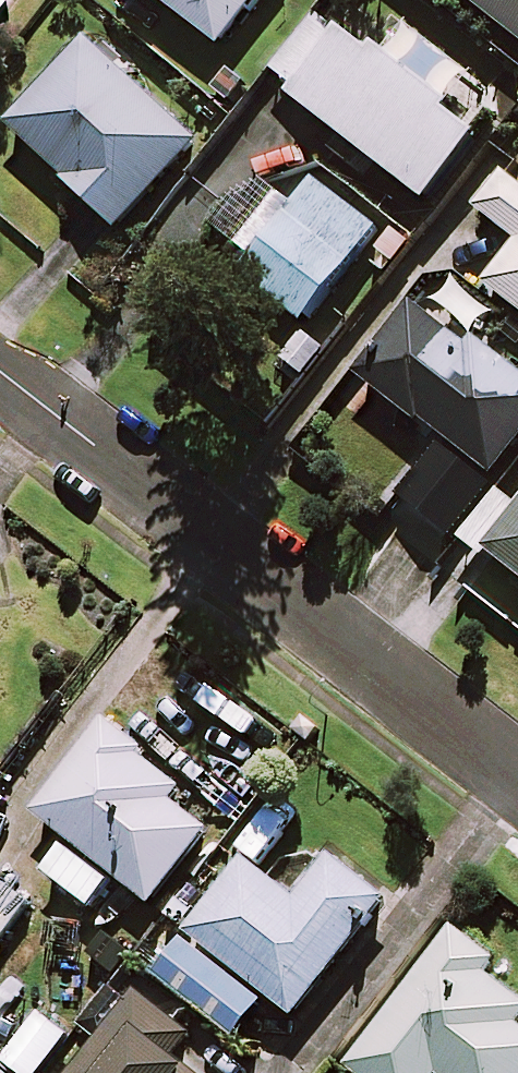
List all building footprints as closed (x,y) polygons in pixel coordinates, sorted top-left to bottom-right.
[(224,45),(259,0),(167,0),(224,45)] [(517,32),(517,0),(475,0),(517,32)] [(488,131),(328,10),(275,79),(435,201),(488,131)] [(202,143),(93,41),(14,125),(123,227),(202,143)] [(507,172),(480,207),(517,236),(517,181),(507,172)] [(383,230),(320,181),(251,268),(315,318),(383,230)] [(491,283),(517,304),(517,249),(491,283)] [(424,305),(370,381),(499,473),(517,447),(517,371),(424,305)] [(505,491),(472,533),(517,570),(517,501),(505,491)] [(176,802),(187,787),(147,757),(151,751),(112,720),(40,813),(157,903),(213,830),(176,802)] [(389,897),(335,856),(301,900),(249,860),(160,975),(240,1037),(273,995),(298,1015),(389,897)] [(33,902),(0,879),(0,947),(33,902)] [(460,929),(355,1067),(363,1072),(517,1072),(517,995),(493,976),(504,962),(460,929)] [(142,992),(146,987),(128,973),(83,1029),(101,1043),(77,1072),(202,1072),(177,1053),(193,1033),(142,992)] [(6,1058),(22,1072),(44,1072),(77,1037),(48,1011),(6,1058)]
